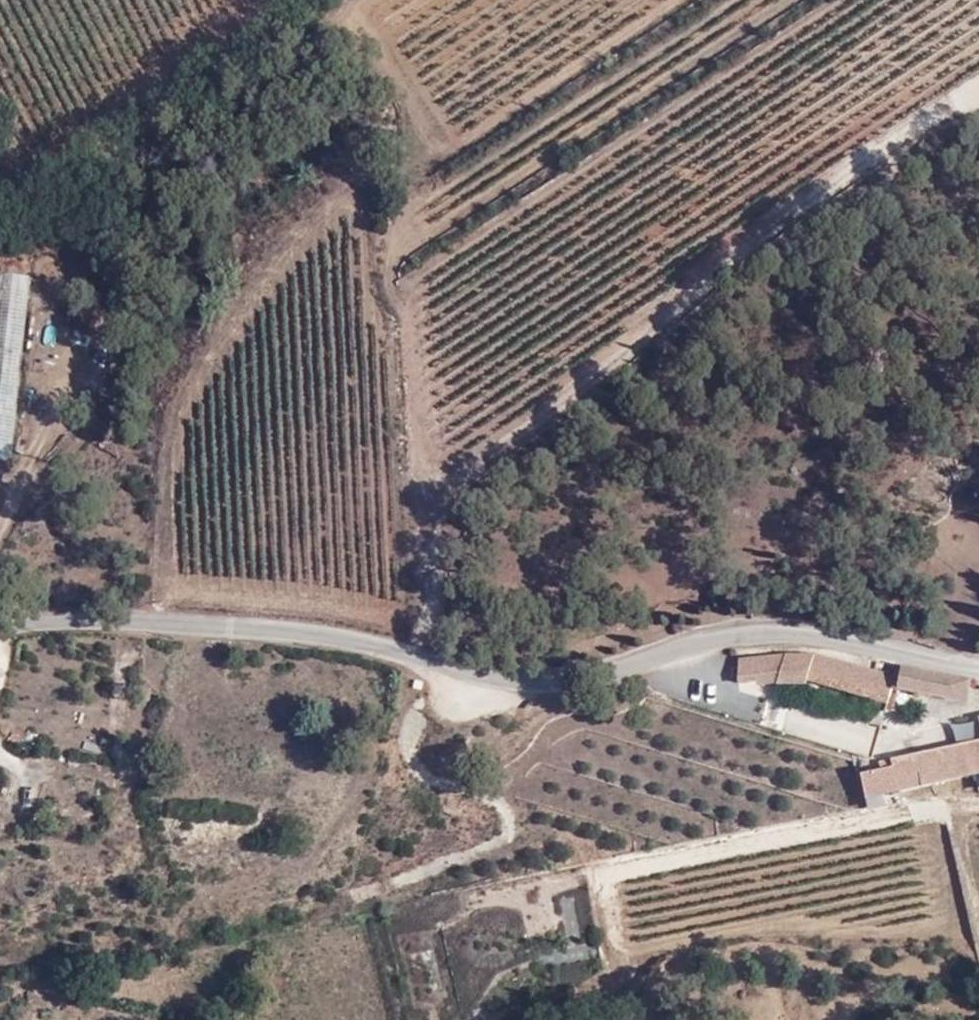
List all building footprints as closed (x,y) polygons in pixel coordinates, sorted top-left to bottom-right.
[(32,277),(0,273),(0,460),(11,461),(32,277)] [(813,654),(814,651),(787,651),(738,656),(741,682),(773,678),(808,677),(810,673),(813,654)] [(892,672),(813,654),(810,673),(887,691),(889,684),(892,672)] [(894,662),(892,672),(889,684),(963,702),(968,680),(894,662)] [(808,677),(808,681),(884,700),(887,691),(810,673),(808,677)] [(892,762),(892,767),(863,774),(867,799),(978,771),(978,740),(892,762)]
